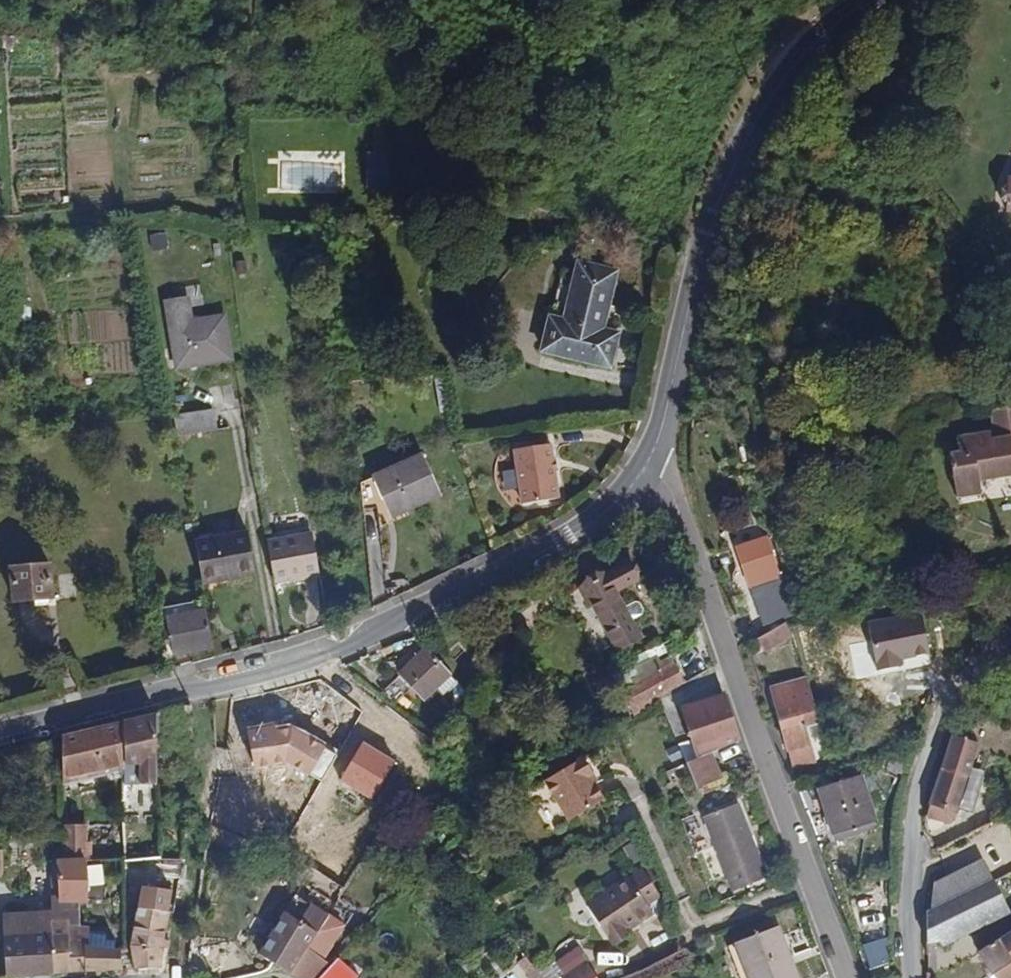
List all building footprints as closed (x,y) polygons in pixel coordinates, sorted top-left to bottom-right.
[(422,112),(423,104),(415,104),(403,104),(403,110),(422,112)] [(386,186),(385,152),(365,152),(366,189),(386,188),(386,186)] [(1005,178),(1005,186),(1003,186),(1000,188),(1000,199),(1003,202),(1005,202),(1005,210),(1010,210),(1010,178),(1005,178)] [(552,318),(545,352),(610,366),(617,332),(604,328),(616,270),(580,261),(566,321),(552,318)] [(226,315),(169,325),(176,367),(233,358),(226,315)] [(950,454),(956,496),(982,492),(980,479),(1010,474),(1010,406),(993,409),(998,436),(992,437),(991,431),(958,437),(960,453),(950,454)] [(451,407),(439,409),(440,415),(452,414),(451,407)] [(172,417),(175,436),(218,428),(213,408),(172,417)] [(514,450),(517,464),(554,457),(552,443),(514,450)] [(379,475),(361,483),(364,509),(381,506),(385,506),(389,509),(392,516),(440,494),(423,455),(379,475)] [(560,497),(554,457),(517,464),(523,503),(560,497)] [(248,532),(195,542),(203,582),(255,573),(248,532)] [(312,533),(267,541),(273,570),(275,582),(320,573),(312,533)] [(768,536),(736,548),(764,624),(797,613),(768,536)] [(625,564),(605,576),(583,590),(619,649),(642,635),(629,613),(637,608),(640,603),(637,598),(631,598),(623,603),(616,592),(635,581),(625,564)] [(52,565),(11,568),(13,599),(54,596),(52,565)] [(61,596),(75,594),(72,574),(58,576),(61,596)] [(174,654),(215,647),(206,598),(159,608),(164,639),(171,638),(174,654)] [(57,603),(35,602),(34,638),(55,639),(57,603)] [(790,635),(783,624),(758,639),(765,651),(790,635)] [(426,699),(452,673),(427,647),(401,674),(426,699)] [(891,654),(870,659),(879,691),(899,686),(891,654)] [(640,676),(630,658),(610,667),(621,687),(640,676)] [(635,687),(647,708),(661,699),(688,682),(677,663),(635,687)] [(396,700),(409,688),(397,676),(385,688),(396,700)] [(804,725),(819,721),(808,680),(773,690),(793,764),(816,758),(813,742),(809,743),(804,725)] [(632,713),(618,684),(607,690),(620,718),(632,713)] [(682,709),(693,738),(700,757),(711,752),(739,741),(722,694),(682,709)] [(157,754),(157,765),(193,766),(194,736),(194,703),(175,707),(156,712),(157,754)] [(123,720),(123,761),(123,765),(139,765),(139,784),(158,783),(157,765),(157,754),(156,712),(123,720)] [(63,735),(63,774),(123,761),(123,720),(63,735)] [(980,743),(954,735),(936,790),(932,803),(958,812),(966,786),(980,790),(986,770),(972,766),(980,743)] [(700,757),(693,738),(679,743),(687,762),(700,757)] [(722,779),(711,752),(700,757),(687,762),(697,788),(722,779)] [(584,755),(543,780),(567,819),(602,797),(590,778),(595,774),(584,755)] [(64,784),(123,770),(123,765),(123,761),(63,774),(64,784)] [(139,765),(123,765),(123,770),(124,784),(139,784),(139,765)] [(862,775),(821,788),(836,834),(877,820),(862,775)] [(738,803),(705,816),(733,890),(767,878),(738,803)] [(955,820),(958,812),(932,803),(927,816),(949,823),(955,820)] [(210,830),(209,835),(219,837),(223,822),(212,820),(210,830)] [(83,828),(64,829),(65,861),(83,860),(83,828)] [(181,862),(161,859),(165,877),(179,878),(181,862)] [(934,883),(929,908),(953,897),(993,878),(983,859),(934,883)] [(80,926),(80,902),(88,902),(85,860),(83,860),(65,861),(57,862),(59,896),(52,896),(51,912),(7,915),(9,977),(24,977),(39,977),(72,974),(68,926),(80,926)] [(89,863),(89,883),(103,883),(103,863),(89,863)] [(589,906),(610,940),(625,930),(652,911),(649,906),(662,897),(644,869),(589,906)] [(929,908),(929,909),(927,909),(927,942),(941,940),(943,945),(1010,912),(1010,911),(994,877),(993,878),(953,897),(929,908)] [(307,881),(298,894),(329,914),(338,900),(307,881)] [(139,902),(138,909),(168,913),(171,890),(142,886),(139,902)] [(291,974),(307,949),(329,914),(298,894),(261,955),(278,965),(291,974)] [(125,901),(125,920),(136,921),(138,909),(139,902),(125,901)] [(138,909),(136,921),(132,947),(137,969),(149,969),(161,968),(168,913),(138,909)] [(346,925),(329,914),(307,949),(324,959),(346,925)] [(88,939),(87,926),(80,926),(68,926),(72,974),(94,972),(119,970),(119,952),(99,948),(99,941),(88,939)] [(737,941),(751,977),(798,977),(777,926),(737,941)] [(629,937),(625,930),(610,940),(614,946),(629,937)] [(978,951),(996,977),(1010,977),(1010,930),(978,951)] [(887,947),(872,950),(874,962),(889,959),(887,947)] [(324,959),(307,949),(291,974),(297,977),(321,977),(333,965),(324,959)] [(563,977),(552,960),(529,975),(531,977),(561,977),(563,977)] [(586,977),(598,977),(588,963),(580,969),(586,977)] [(884,965),(872,969),(875,977),(887,977),(884,965)] [(580,969),(567,977),(586,977),(580,969)]
